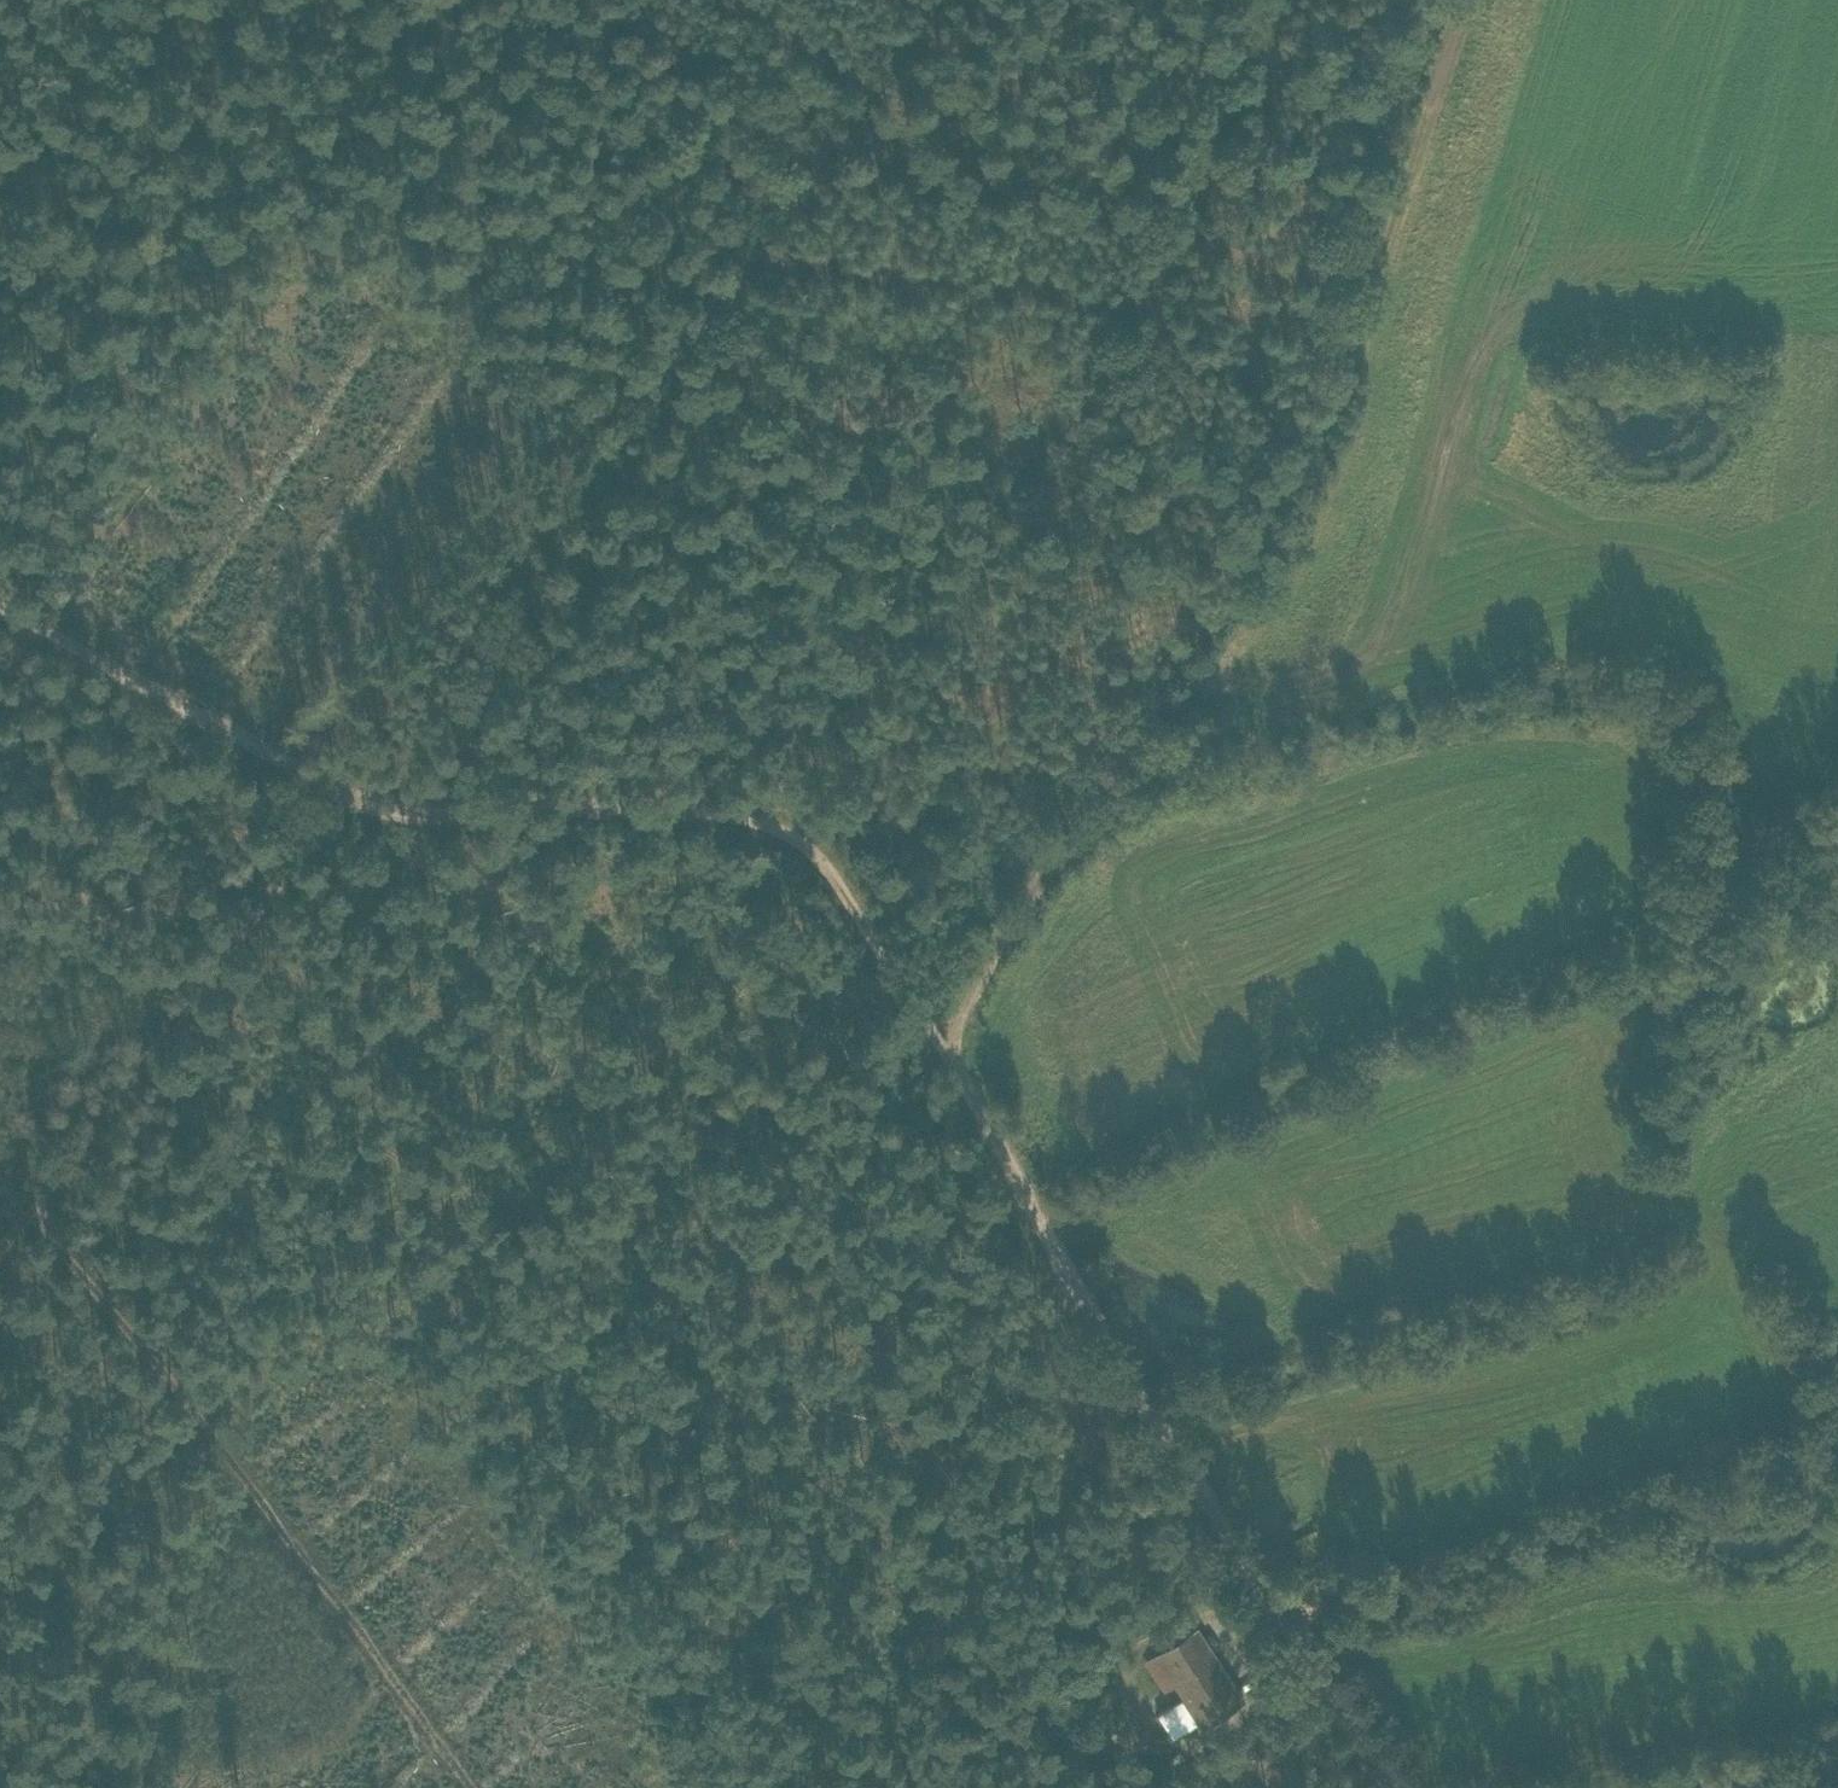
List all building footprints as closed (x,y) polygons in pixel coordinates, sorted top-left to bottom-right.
[(1146,1662),(1164,1690),(1175,1683),(1202,1726),(1243,1700),(1197,1629),(1146,1662)]
